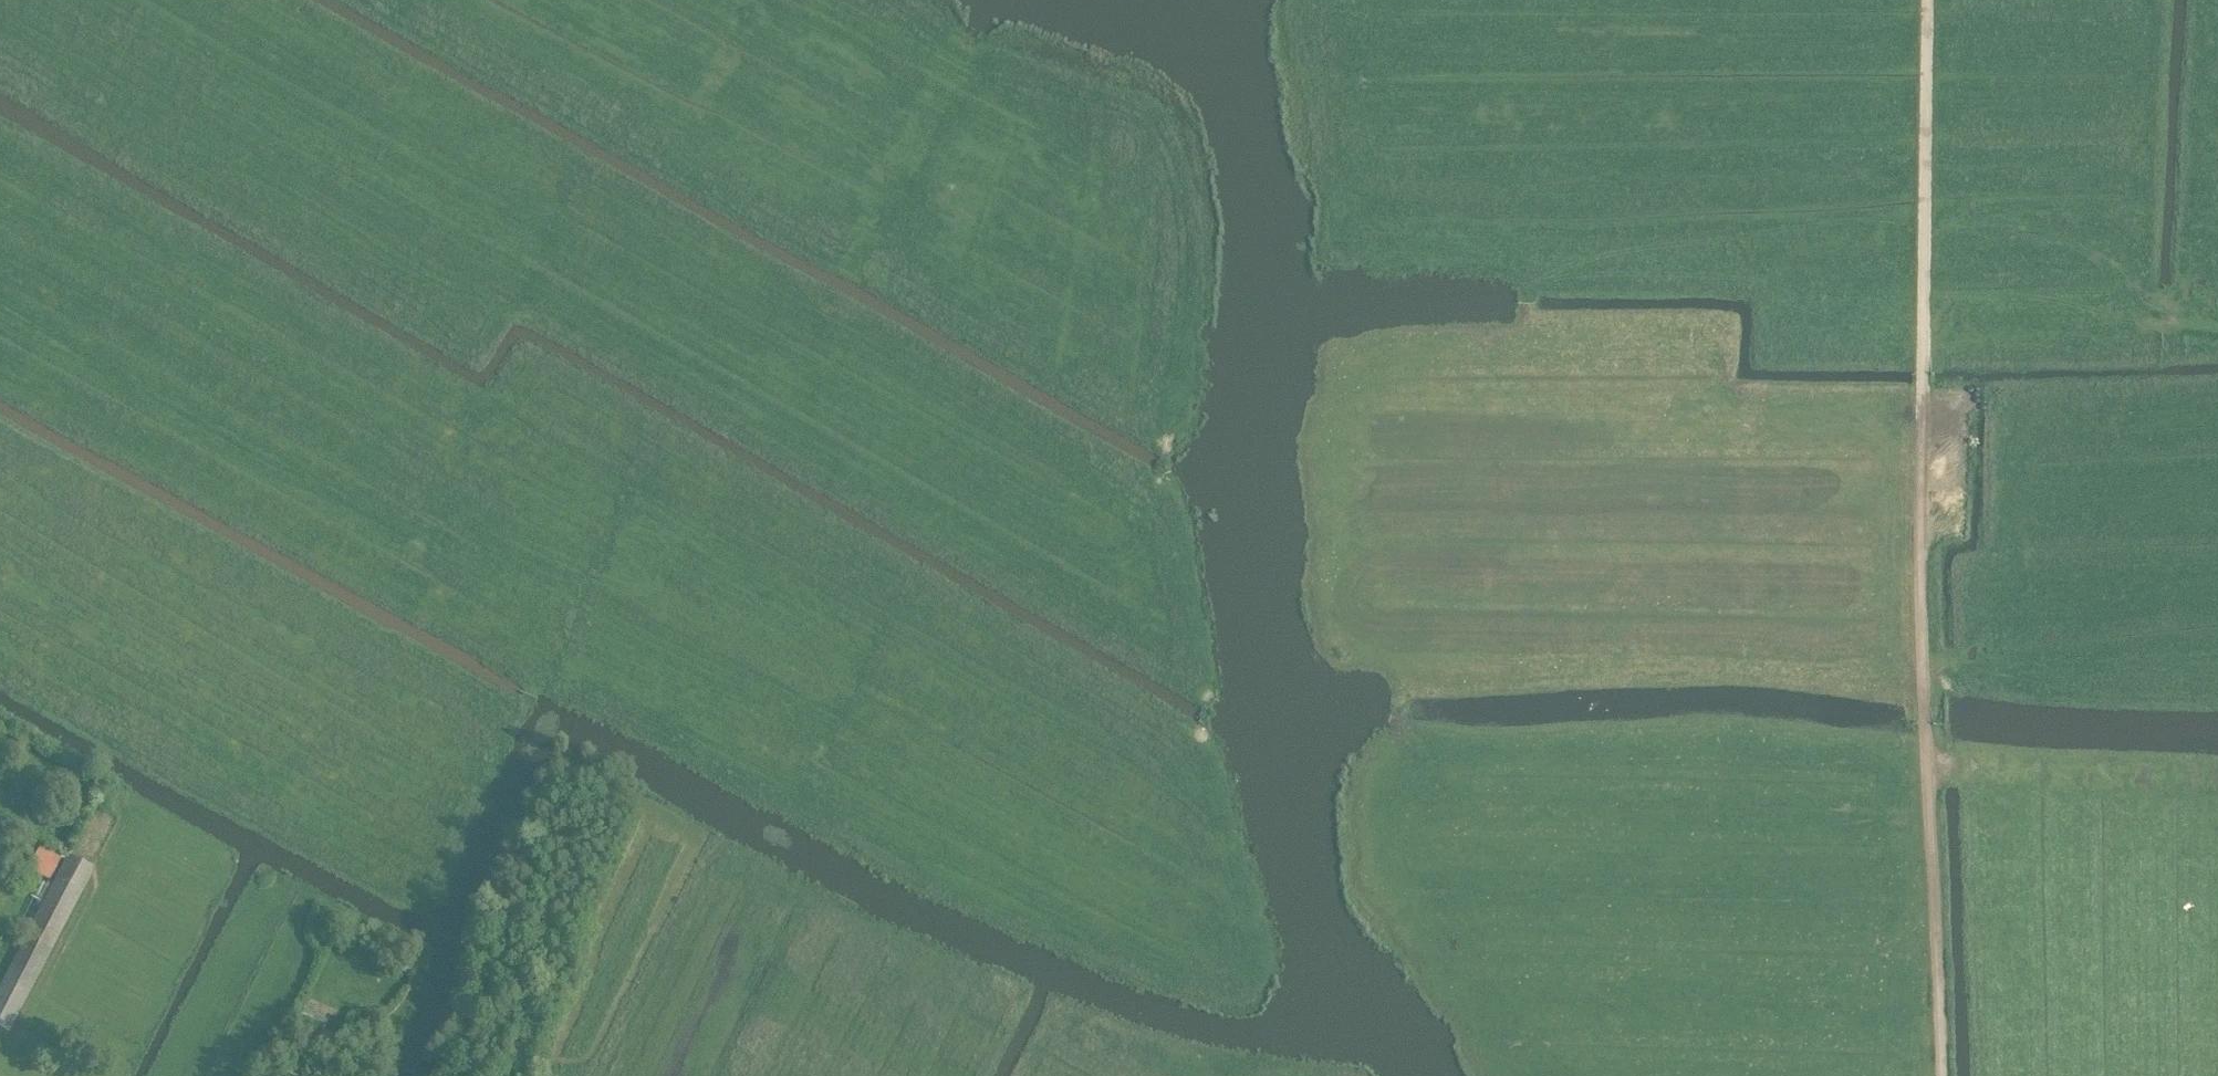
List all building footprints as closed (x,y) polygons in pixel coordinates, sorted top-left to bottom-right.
[(28,868),(49,879),(61,858),(40,847),(28,868)] [(30,928),(0,985),(0,1026),(7,1030),(95,864),(70,851),(52,886),(40,880),(18,922),(30,928)]
